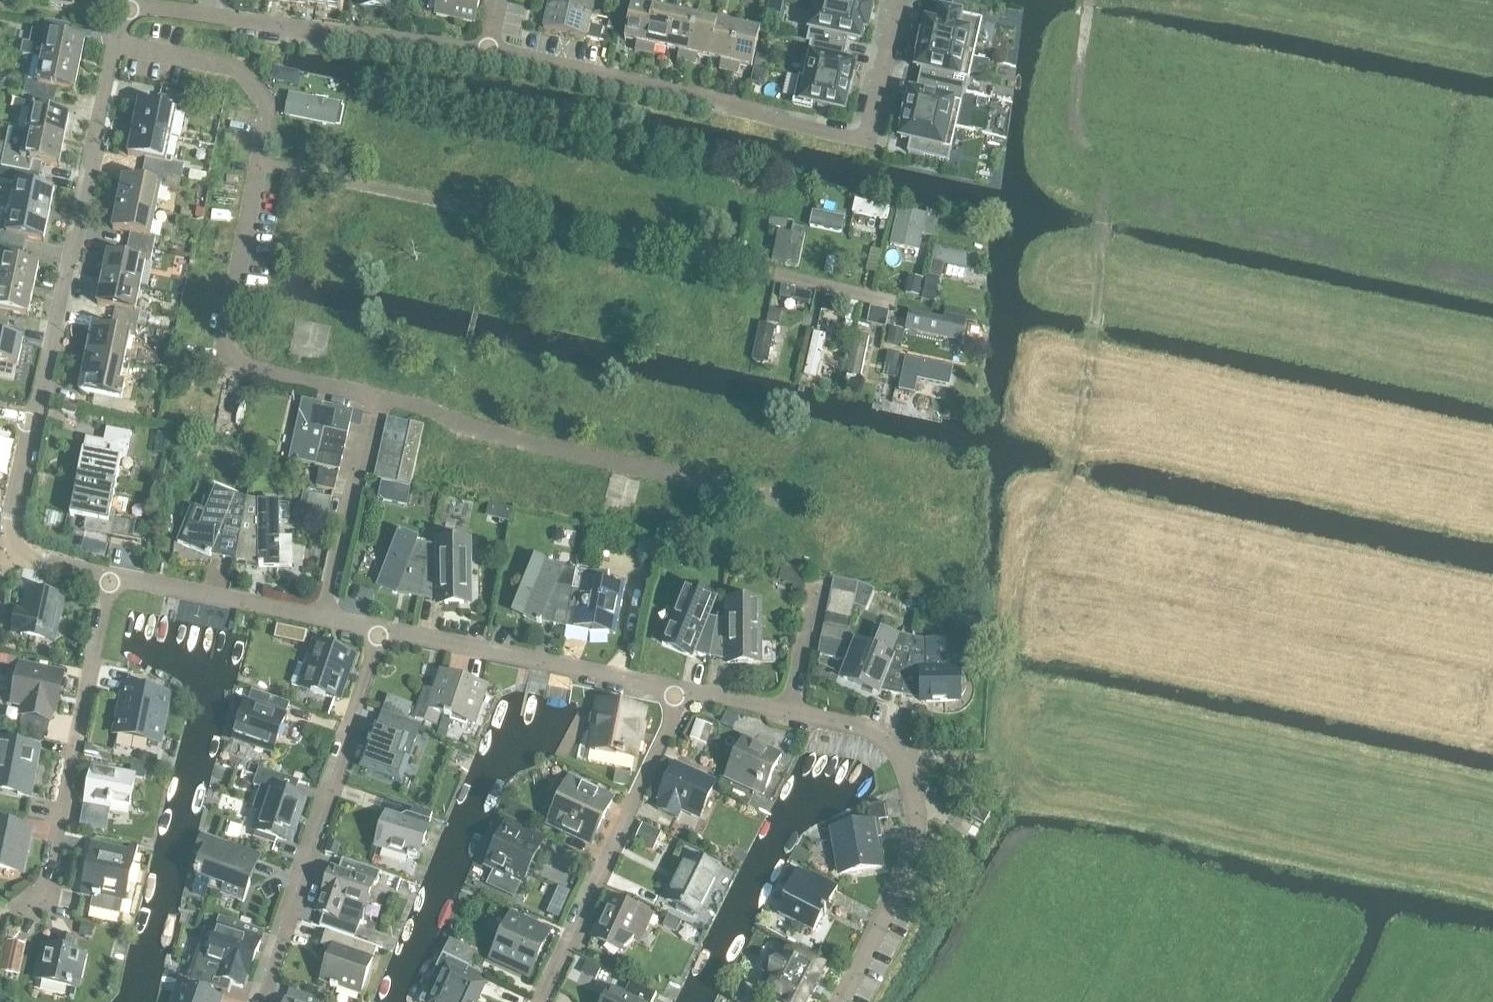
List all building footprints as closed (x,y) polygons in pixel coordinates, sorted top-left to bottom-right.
[(50,5),(75,8),(76,0),(50,0),(50,5)] [(362,5),(390,9),(391,0),(363,0),(362,5)] [(435,14),(474,22),(479,0),(438,0),(435,14)] [(549,5),(592,15),(595,0),(550,0),(549,5)] [(815,7),(869,19),(872,8),(868,7),(870,0),(816,0),(815,7)] [(639,42),(637,51),(644,52),(655,6),(634,1),(625,38),(639,42)] [(592,15),(549,5),(544,26),(587,36),(592,15)] [(676,11),(655,6),(644,52),(652,54),(654,45),(668,48),(676,11)] [(815,7),(807,41),(846,50),(849,39),(860,42),(863,30),(867,31),(869,19),(815,7)] [(612,10),(610,18),(623,21),(624,13),(612,10)] [(921,33),(918,44),(974,57),(979,33),(970,31),(973,18),(961,15),(961,14),(941,10),(938,24),(927,21),(924,34),(921,33)] [(687,61),(697,15),(676,11),(668,48),(682,51),(680,60),(687,61)] [(719,20),(697,15),(687,61),(695,63),(697,54),(710,57),(719,20)] [(610,18),(608,26),(621,29),(623,21),(610,18)] [(70,25),(46,20),(43,32),(33,30),(30,44),(24,43),(21,53),(33,56),(81,66),(86,40),(68,37),(70,25)] [(722,69),(729,71),(740,25),(719,20),(710,57),(724,60),(722,69)] [(753,67),(761,30),(740,25),(729,71),(737,72),(739,63),(753,67)] [(799,77),(854,89),(856,78),(852,77),(855,65),(843,63),(846,50),(807,41),(807,42),(811,43),(803,78),(799,77)] [(928,71),(925,83),(964,91),(966,92),(970,73),(960,70),(964,55),(974,57),(918,44),(916,56),(919,56),(916,68),(928,71)] [(75,91),(81,66),(33,56),(29,71),(25,94),(30,95),(31,95),(55,100),(58,88),(75,91)] [(756,57),(754,67),(767,70),(770,60),(756,57)] [(273,80),(279,81),(285,77),(287,69),(276,66),(273,80)] [(761,83),(764,71),(754,68),(751,81),(761,83)] [(844,112),(847,100),(851,101),(854,89),(799,77),(793,105),(811,109),(812,105),(844,112)] [(905,103),(902,114),(956,127),(964,91),(925,83),(922,94),(911,92),(908,104),(905,103)] [(325,126),(340,129),(347,96),(333,93),(325,126)] [(28,108),(32,109),(27,133),(65,141),(70,115),(53,112),(55,100),(31,95),(30,95),(28,108)] [(140,104),(135,130),(173,138),(178,113),(182,114),(185,100),(160,95),(158,108),(140,104)] [(910,141),(908,153),(948,162),(956,127),(902,114),(900,126),(903,126),(900,139),(910,141)] [(9,129),(1,166),(40,174),(42,163),(60,166),(65,141),(27,133),(9,129)] [(182,179),(185,165),(172,163),(172,162),(168,161),(173,138),(135,130),(129,155),(147,159),(145,170),(170,175),(169,176),(182,179)] [(17,184),(12,207),(50,215),(55,190),(37,186),(40,174),(1,166),(1,167),(0,167),(0,180),(17,184)] [(167,188),(169,176),(170,175),(145,170),(142,182),(124,179),(119,205),(157,213),(162,187),(167,188)] [(191,171),(189,179),(205,182),(207,174),(191,171)] [(888,221),(891,208),(857,200),(854,213),(888,221)] [(114,229),(132,233),(129,246),(154,250),(157,238),(152,237),(157,213),(119,205),(114,229)] [(923,233),(935,236),(940,211),(928,208),(927,213),(898,206),(890,243),(920,250),(923,233)] [(50,215),(12,207),(7,233),(2,232),(0,243),(0,244),(25,249),(27,237),(45,241),(50,215)] [(840,234),(844,219),(813,212),(810,227),(840,234)] [(770,218),(769,227),(786,229),(787,220),(770,218)] [(888,232),(890,224),(881,222),(879,230),(888,232)] [(808,228),(793,226),(786,265),(801,267),(808,228)] [(0,264),(0,283),(35,290),(40,265),(22,261),(25,249),(0,244),(0,258),(1,258),(0,264)] [(980,255),(937,245),(933,260),(976,270),(980,255)] [(109,253),(104,279),(142,287),(147,263),(151,264),(154,250),(129,246),(127,257),(109,253)] [(99,304),(116,308),(114,320),(138,325),(141,312),(137,311),(142,287),(104,279),(99,304)] [(921,282),(908,279),(905,295),(918,297),(921,282)] [(9,324),(11,313),(29,316),(35,290),(0,283),(0,322),(9,324)] [(925,287),(922,301),(935,304),(938,290),(925,287)] [(810,304),(812,295),(782,288),(780,297),(810,304)] [(837,299),(826,297),(822,312),(834,314),(837,299)] [(889,311),(870,307),(866,324),(885,328),(889,311)] [(767,322),(779,324),(781,312),(769,309),(767,322)] [(949,338),(940,336),(944,318),(917,312),(913,331),(906,329),(902,346),(945,354),(949,338)] [(93,328),(88,354),(126,362),(131,337),(136,338),(138,325),(114,320),(111,332),(93,328)] [(9,324),(0,322),(0,378),(14,381),(17,366),(19,366),(24,340),(6,336),(9,324)] [(754,360),(769,363),(777,327),(762,324),(754,360)] [(904,331),(892,329),(889,344),(901,347),(904,331)] [(826,334),(813,331),(803,375),(816,378),(826,334)] [(867,335),(855,333),(846,376),(858,379),(867,335)] [(167,369),(170,355),(159,353),(156,367),(167,369)] [(80,391),(98,395),(99,395),(96,410),(133,417),(137,403),(123,400),(126,387),(121,386),(126,362),(88,354),(82,379),(80,391)] [(904,358),(901,371),(952,381),(955,368),(904,358)] [(302,399),(289,459),(316,465),(319,452),(321,441),(324,429),(348,434),(353,410),(329,405),(302,399)] [(65,403),(61,414),(74,418),(78,408),(65,403)] [(385,430),(408,435),(411,423),(387,418),(385,430)] [(398,483),(411,486),(424,426),(411,423),(408,435),(406,447),(403,459),(401,471),(398,483)] [(345,446),(348,434),(324,429),(321,441),(345,446)] [(86,439),(78,477),(116,485),(121,461),(126,462),(132,435),(107,430),(104,442),(86,439)] [(382,442),(406,447),(408,435),(385,430),(382,442)] [(345,446),(321,441),(319,452),(342,458),(345,446)] [(380,454),(403,459),(406,447),(382,442),(380,454)] [(342,458),(319,452),(316,465),(340,470),(342,458)] [(377,466),(401,471),(403,459),(380,454),(377,466)] [(374,478),(398,483),(401,471),(377,466),(374,478)] [(339,476),(321,472),(317,488),(335,492),(339,476)] [(116,511),(111,510),(116,485),(78,477),(73,503),(70,516),(87,519),(85,531),(132,541),(136,523),(114,518),(116,511)] [(410,489),(384,483),(380,501),(406,506),(410,489)] [(235,560),(236,560),(248,501),(246,501),(236,499),(218,492),(208,515),(192,509),(178,543),(194,550),(210,557),(211,557),(212,555),(235,560)] [(303,493),(299,512),(328,517),(332,498),(303,493)] [(278,504),(260,504),(248,501),(236,560),(258,564),(259,565),(260,567),(278,567),(278,566),(292,566),(291,538),(278,538),(278,522),(290,522),(290,504),(278,504)] [(511,507),(489,503),(486,514),(500,517),(499,523),(507,525),(511,507)] [(397,592),(421,597),(431,547),(416,544),(418,539),(401,532),(379,587),(396,594),(397,592)] [(438,548),(431,547),(421,597),(438,600),(438,603),(470,603),(470,544),(438,544),(438,548)] [(540,623),(541,621),(566,626),(577,567),(565,565),(567,560),(550,552),(546,561),(523,616),(540,623)] [(802,594),(806,570),(781,565),(777,581),(792,584),(790,595),(801,598),(802,594)] [(623,589),(609,586),(609,574),(609,569),(587,569),(577,567),(566,626),(589,631),(589,633),(608,633),(608,632),(615,633),(623,589)] [(857,583),(835,579),(832,590),(854,594),(857,583)] [(699,652),(698,654),(711,656),(717,621),(707,619),(715,600),(685,588),(663,643),(692,655),(694,650),(699,652)] [(53,636),(62,596),(31,590),(26,612),(16,610),(11,633),(22,635),(52,641),(53,636)] [(832,590),(830,602),(852,607),(854,594),(832,590)] [(852,607),(830,602),(827,614),(849,618),(852,607)] [(735,624),(717,621),(711,656),(729,659),(729,657),(734,657),(734,663),(766,663),(766,604),(735,604),(735,624)] [(827,614),(825,625),(847,630),(849,618),(827,614)] [(307,642),(309,630),(295,628),(291,627),(278,624),(277,624),(274,638),(292,641),(293,639),(307,642)] [(845,641),(847,630),(825,625),(823,636),(845,641)] [(877,691),(879,690),(902,695),(913,639),(900,637),(882,629),(881,630),(882,631),(875,648),(856,641),(851,651),(841,676),(877,691)] [(841,659),(845,641),(823,636),(819,655),(841,659)] [(946,642),(926,642),(913,639),(902,695),(925,700),(926,701),(956,701),(962,699),(966,694),(967,687),(966,681),(961,676),(955,674),(945,674),(945,643),(946,643),(946,642)] [(313,641),(297,687),(320,693),(339,700),(352,665),(355,666),(358,657),(320,644),(313,641)] [(17,669),(19,659),(0,655),(0,665),(17,669)] [(52,712),(56,713),(63,675),(25,667),(16,689),(13,704),(25,707),(23,715),(50,721),(52,712)] [(414,718),(436,725),(440,713),(475,724),(480,709),(477,708),(484,686),(441,672),(435,693),(424,689),(414,718)] [(248,700),(246,700),(240,723),(234,739),(273,753),(286,716),(290,705),(252,691),(248,700)] [(149,741),(159,743),(167,699),(152,696),(150,706),(125,701),(118,734),(149,740),(149,741)] [(408,720),(413,706),(390,698),(385,712),(408,720)] [(632,769),(634,758),(643,711),(600,703),(591,750),(617,755),(615,766),(632,769)] [(407,762),(421,727),(384,714),(367,763),(382,769),(393,778),(407,762)] [(712,727),(696,721),(690,738),(706,744),(712,727)] [(782,756),(744,739),(729,771),(725,779),(764,797),(767,788),(782,756)] [(40,749),(8,742),(0,741),(0,779),(2,779),(0,789),(19,792),(31,795),(32,787),(40,749)] [(87,746),(85,756),(95,758),(111,761),(113,751),(107,750),(87,746)] [(130,775),(143,777),(145,768),(131,765),(130,775)] [(700,776),(675,765),(671,774),(659,801),(662,802),(658,810),(677,818),(680,812),(698,820),(705,807),(716,783),(700,776)] [(107,819),(110,801),(131,802),(136,776),(120,773),(92,768),(90,778),(85,805),(89,806),(87,816),(107,819)] [(628,787),(631,774),(616,771),(613,784),(628,787)] [(608,809),(612,800),(588,788),(587,788),(589,784),(572,776),(559,802),(549,823),(571,833),(588,842),(591,843),(608,809)] [(255,807),(254,807),(254,811),(262,811),(255,830),(286,840),(287,834),(293,836),(306,798),(269,785),(266,792),(261,790),(255,807)] [(506,819),(528,829),(536,814),(512,802),(505,818),(506,819)] [(408,858),(417,860),(428,827),(427,827),(432,813),(413,806),(408,821),(389,815),(379,847),(409,856),(408,858)] [(977,807),(971,817),(984,825),(990,815),(977,807)] [(493,849),(486,866),(523,883),(539,848),(545,837),(528,829),(506,819),(493,849)] [(876,831),(880,831),(878,821),(852,825),(832,829),(838,872),(862,872),(882,868),(876,831)] [(5,865),(22,869),(29,829),(0,823),(0,866),(5,865)] [(643,827),(636,841),(651,848),(658,833),(643,827)] [(206,898),(209,890),(243,903),(254,873),(245,870),(250,856),(226,848),(208,841),(204,852),(202,857),(195,876),(199,878),(193,893),(206,898)] [(330,841),(326,852),(337,856),(340,845),(330,841)] [(137,855),(94,845),(83,892),(94,894),(91,910),(120,917),(124,901),(132,864),(135,864),(137,855)] [(720,870),(689,855),(666,900),(698,915),(720,870)] [(328,877),(332,879),(320,914),(324,915),(320,927),(354,938),(359,923),(363,923),(364,911),(365,911),(378,872),(343,860),(340,870),(332,868),(328,877)] [(810,876),(797,870),(783,898),(785,899),(778,914),(813,932),(821,917),(822,918),(824,913),(825,913),(826,911),(824,910),(827,903),(829,903),(838,887),(811,874),(810,876)] [(553,910),(550,917),(562,923),(566,916),(575,898),(576,896),(563,890),(553,910)] [(655,915),(641,910),(612,897),(596,934),(611,940),(621,951),(631,942),(641,946),(655,915)] [(669,915),(664,926),(675,932),(681,921),(669,915)] [(516,964),(532,971),(549,935),(521,922),(510,917),(499,940),(491,957),(503,963),(516,964)] [(254,950),(258,951),(261,942),(264,932),(231,921),(225,919),(223,925),(218,923),(216,930),(214,930),(209,932),(205,944),(207,948),(209,949),(205,964),(226,970),(222,980),(242,986),(254,950)] [(252,922),(241,919),(240,924),(250,927),(252,922)] [(81,923),(79,935),(92,937),(95,926),(81,923)] [(360,995),(376,950),(355,943),(326,932),(322,946),(332,950),(321,982),(360,995)] [(68,987),(77,989),(85,954),(73,952),(75,938),(61,935),(58,948),(45,945),(37,979),(68,985),(68,987)] [(460,946),(450,941),(443,955),(453,960),(460,946)] [(9,942),(3,971),(19,975),(25,946),(9,942)] [(770,992),(787,1001),(786,1001),(806,1001),(810,994),(812,995),(819,981),(816,980),(823,966),(791,950),(784,964),(778,961),(770,975),(777,978),(770,992)] [(430,1001),(476,1001),(484,986),(478,983),(479,981),(482,974),(453,960),(443,955),(432,978),(440,981),(430,1001)] [(588,965),(584,974),(596,979),(600,970),(588,965)] [(220,998),(182,984),(175,1001),(219,1001),(220,998)] [(613,989),(607,1001),(639,1001),(613,989)]
